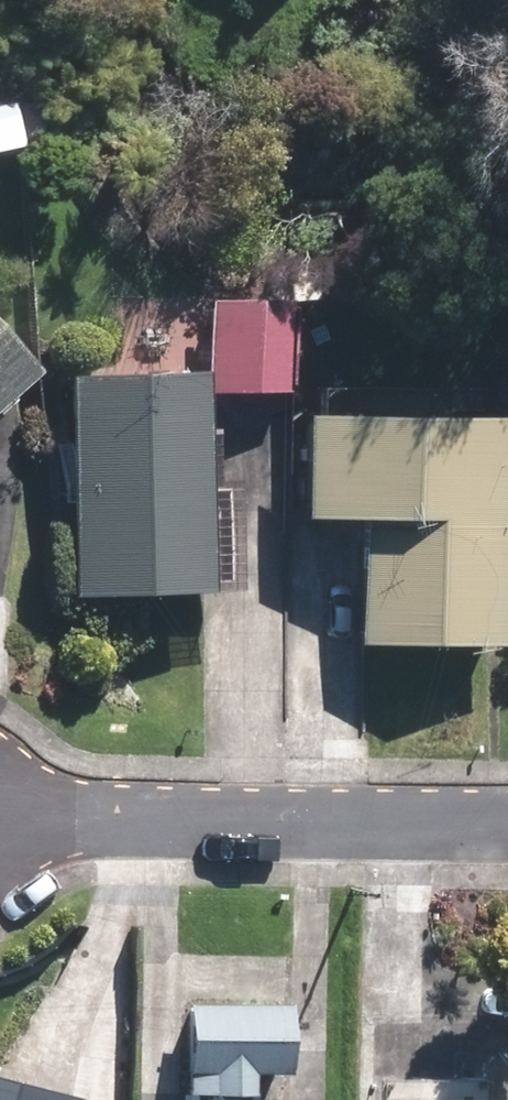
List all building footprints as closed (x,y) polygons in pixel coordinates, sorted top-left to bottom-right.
[(280,305),(197,305),(197,397),(280,397),(280,305)] [(16,378),(9,371),(16,364),(0,347),(0,393),(16,378)] [(180,379),(49,386),(61,604),(221,596),(216,494),(186,496),(180,379)] [(344,524),(345,652),(492,651),(491,426),(284,427),(284,524),(344,524)] [(280,1006),(177,1005),(176,1099),(223,1099),(248,1097),(248,1079),(280,1080),(280,1006)] [(0,1084),(0,1099),(54,1099),(0,1084)]
